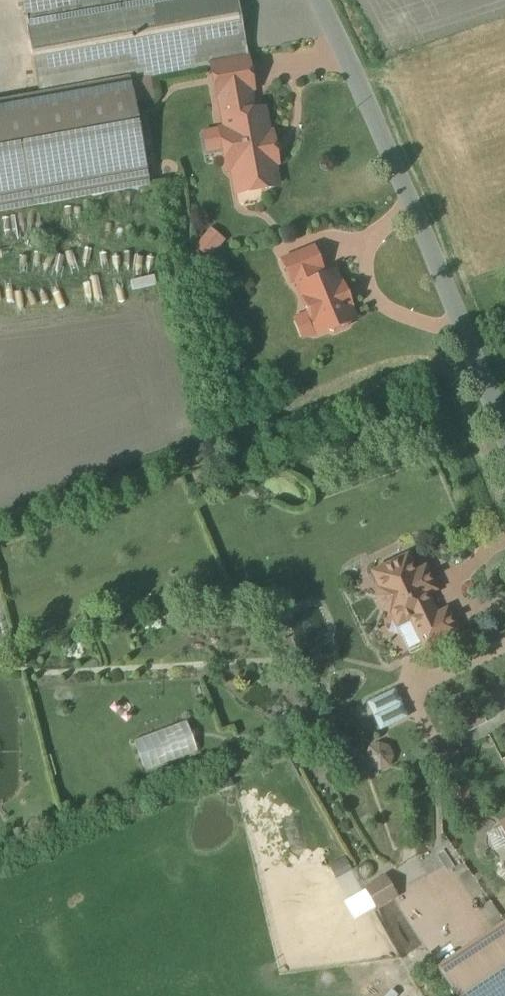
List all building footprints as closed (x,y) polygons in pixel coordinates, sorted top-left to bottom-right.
[(41,97),(0,105),(0,213),(148,184),(128,83),(210,66),(216,96),(219,96),(248,90),(252,90),(236,0),(22,0),(41,97)] [(251,113),(248,90),(219,96),(226,130),(219,132),(227,171),(232,170),(237,191),(256,188),(262,191),(272,189),(275,184),(272,165),(276,164),(271,134),(267,135),(262,110),(251,113)] [(224,242),(209,229),(193,248),(208,261),(224,242)] [(290,282),(295,279),(319,269),(321,269),(313,250),(282,263),(290,282)] [(323,277),(319,269),(295,279),(309,314),(293,320),(302,341),(318,335),(327,331),(333,333),(346,327),(349,322),(353,320),(348,308),(350,307),(340,286),(339,286),(334,273),(323,277)] [(409,620),(413,627),(435,616),(425,595),(433,591),(422,569),(414,573),(406,556),(374,572),(382,589),(379,591),(376,598),(382,610),(389,612),(392,610),(399,625),(409,620)] [(445,611),(435,616),(413,627),(424,648),(456,632),(445,611)] [(394,691),(368,704),(380,729),(406,717),(394,691)] [(378,745),(369,749),(366,759),(370,768),(380,771),(389,767),(392,758),(388,749),(378,745)] [(385,878),(365,890),(376,909),(396,897),(385,878)] [(436,969),(454,995),(504,995),(504,924),(436,969)]
